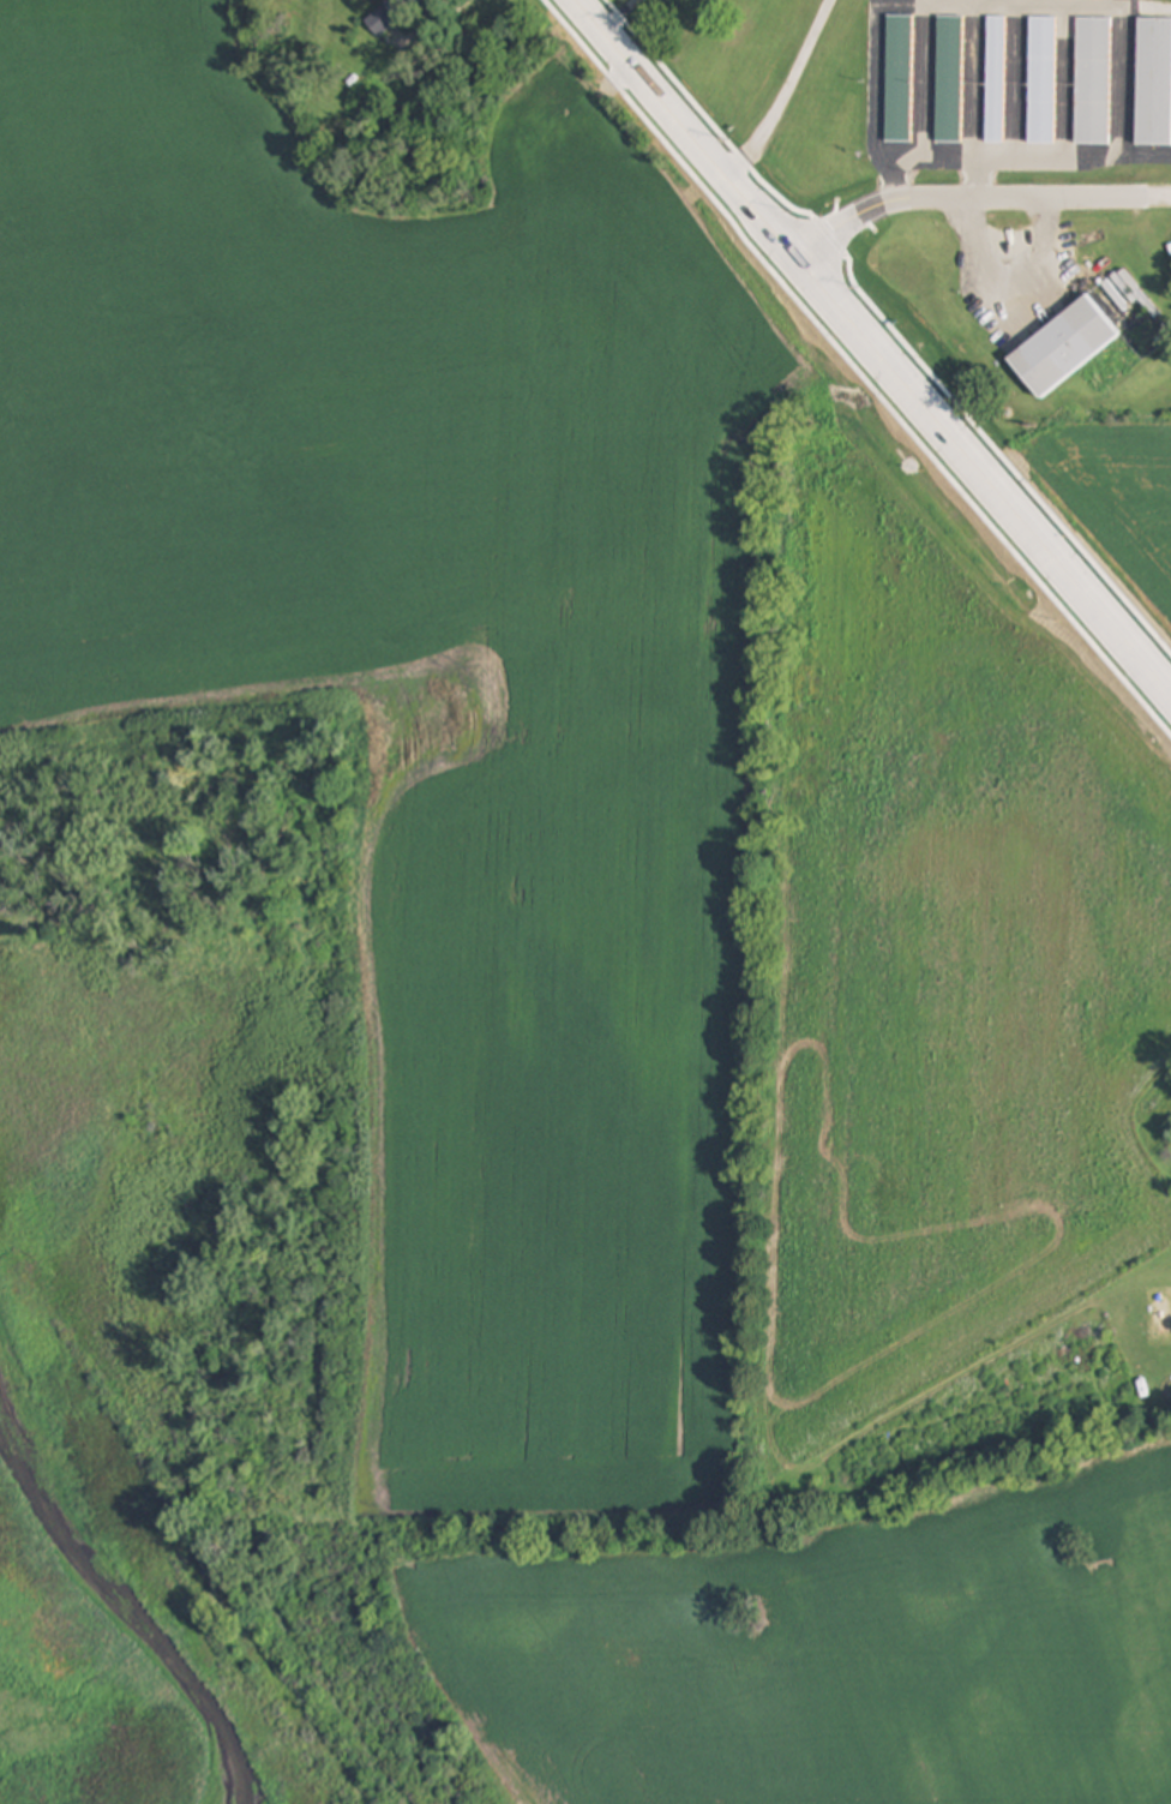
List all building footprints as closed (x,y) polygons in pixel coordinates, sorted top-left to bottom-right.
[(379,40),(406,13),(392,0),(388,0),(364,24),(379,40)] [(885,17),(885,143),(911,143),(912,17),(885,17)] [(936,144),(962,145),(962,17),(937,17),(936,144)] [(1005,18),(986,18),(986,145),(1005,145),(1005,18)] [(1028,145),(1056,145),(1056,18),(1028,18),(1028,145)] [(1075,146),(1109,146),(1109,18),(1075,18),(1075,146)] [(1170,145),(1170,19),(1136,18),(1135,145),(1170,145)] [(1007,358),(1038,400),(1119,338),(1088,296),(1007,358)]
